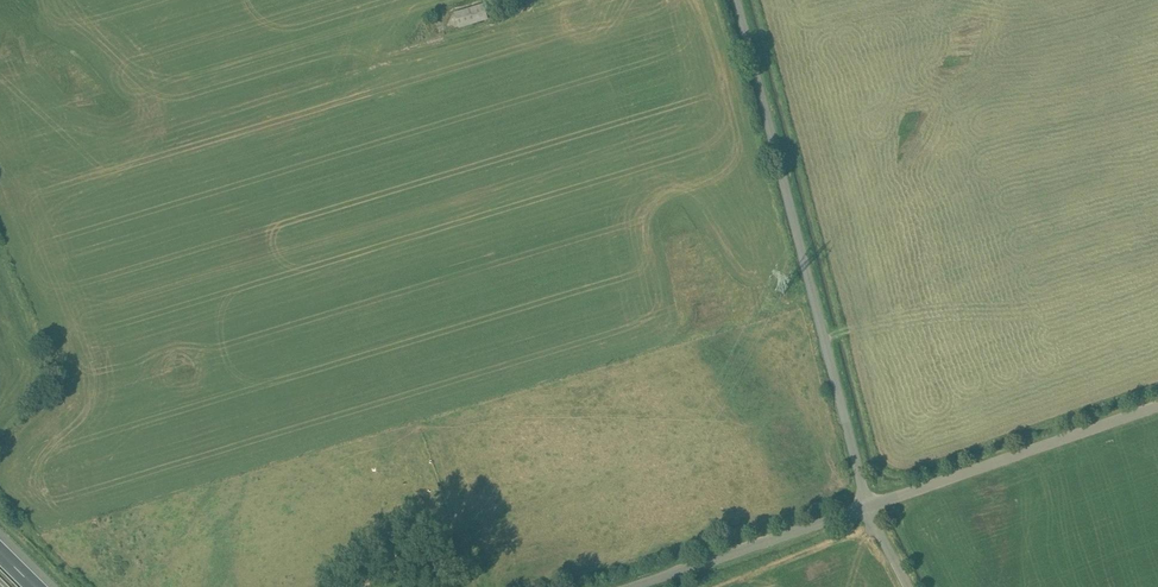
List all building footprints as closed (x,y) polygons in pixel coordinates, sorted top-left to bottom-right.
[(483,6),(456,15),(460,27),(487,19),(483,6)] [(377,39),(380,50),(407,42),(404,31),(377,39)]
